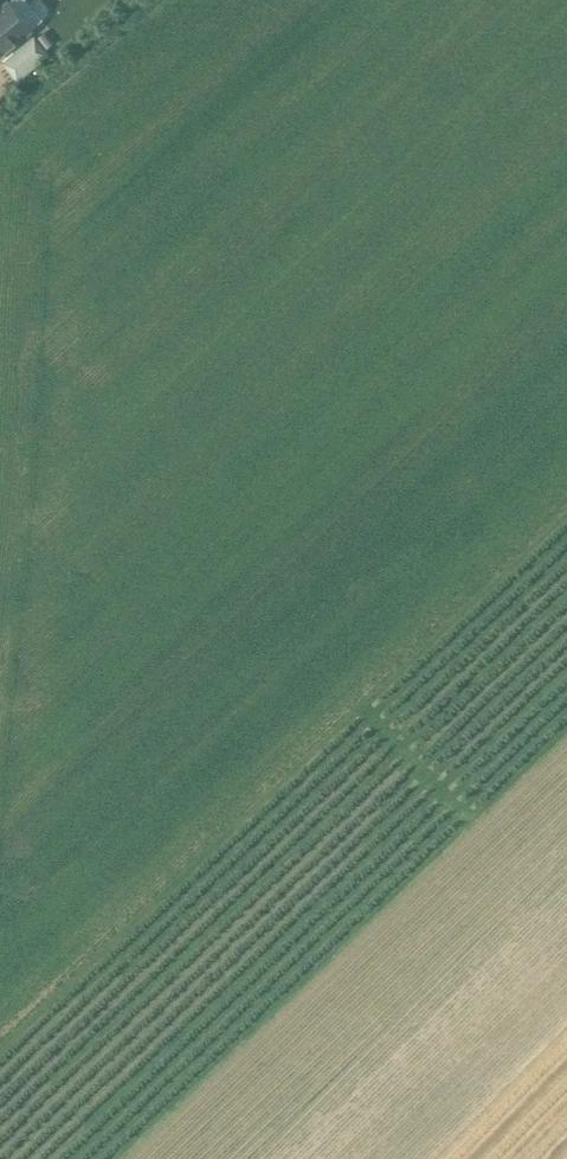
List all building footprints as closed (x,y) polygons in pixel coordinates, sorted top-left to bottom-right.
[(33,27),(11,0),(10,0),(3,6),(0,2),(0,54),(33,27)] [(2,62),(19,80),(51,52),(35,33),(2,62)]
